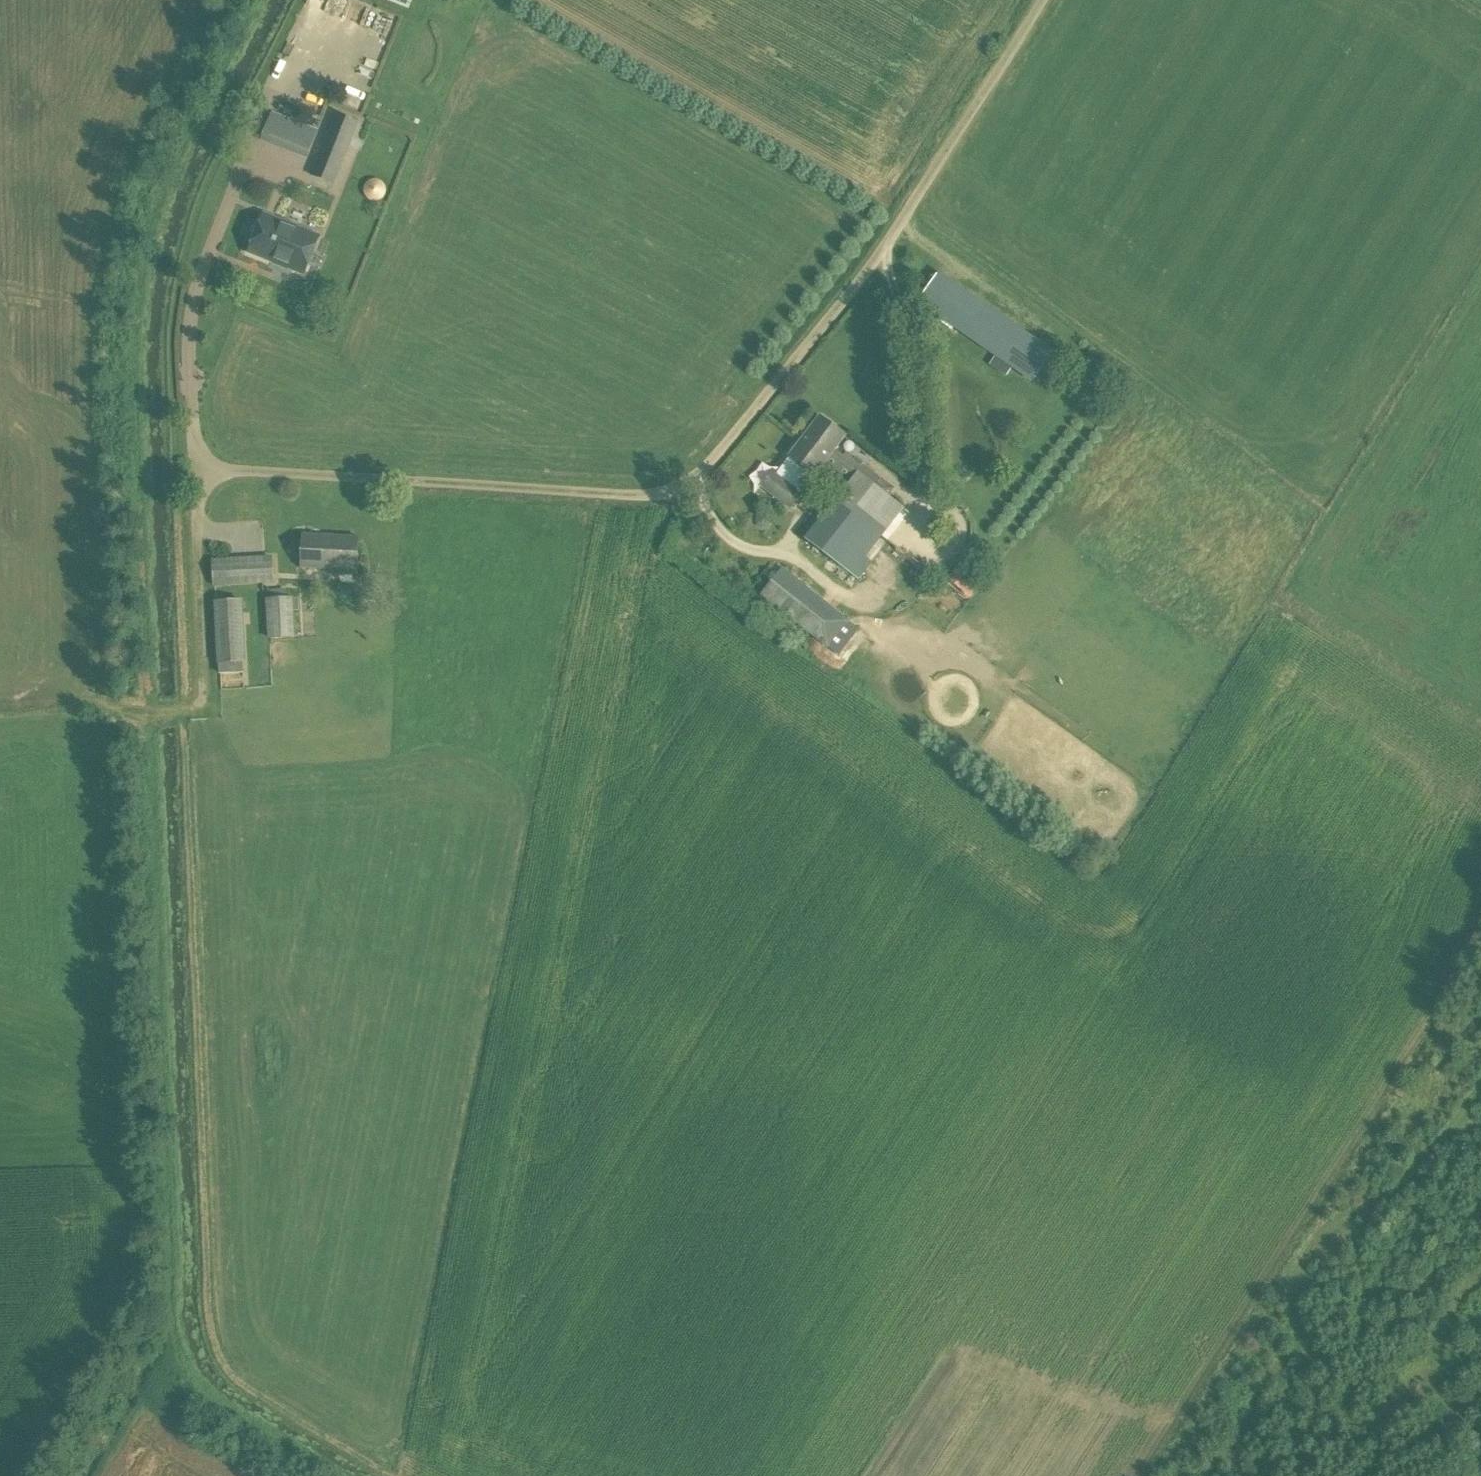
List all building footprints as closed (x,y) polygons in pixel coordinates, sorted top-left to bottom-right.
[(307,155),(316,133),(271,115),(263,137),(307,155)] [(334,183),(358,124),(335,115),(312,174),(334,183)] [(257,236),(309,257),(317,236),(265,215),(257,236)] [(302,273),(309,257),(257,236),(251,252),(302,273)] [(996,321),(934,278),(918,302),(998,357),(996,360),(1008,368),(1010,365),(1033,381),(1053,352),(1000,315),(996,321)] [(773,469),(760,487),(790,509),(803,491),(805,493),(826,464),(851,482),(859,472),(864,465),(847,451),(843,456),(836,450),(847,436),(819,415),(788,456),(789,457),(777,472),(773,469)] [(859,472),(851,482),(806,539),(839,565),(893,499),(887,495),(892,488),(879,477),(873,484),(859,472)] [(357,570),(359,538),(303,534),(301,567),(357,570)] [(213,586),(274,583),(273,556),(212,559),(213,586)] [(969,595),(995,560),(992,557),(982,571),(976,567),(972,573),(959,563),(948,579),(969,595)] [(827,648),(850,621),(783,566),(760,594),(827,648)] [(268,638),(295,637),(293,597),(266,598),(268,638)] [(243,672),(243,662),(246,662),(242,600),(214,602),(217,663),(219,663),(220,674),(243,672)]
